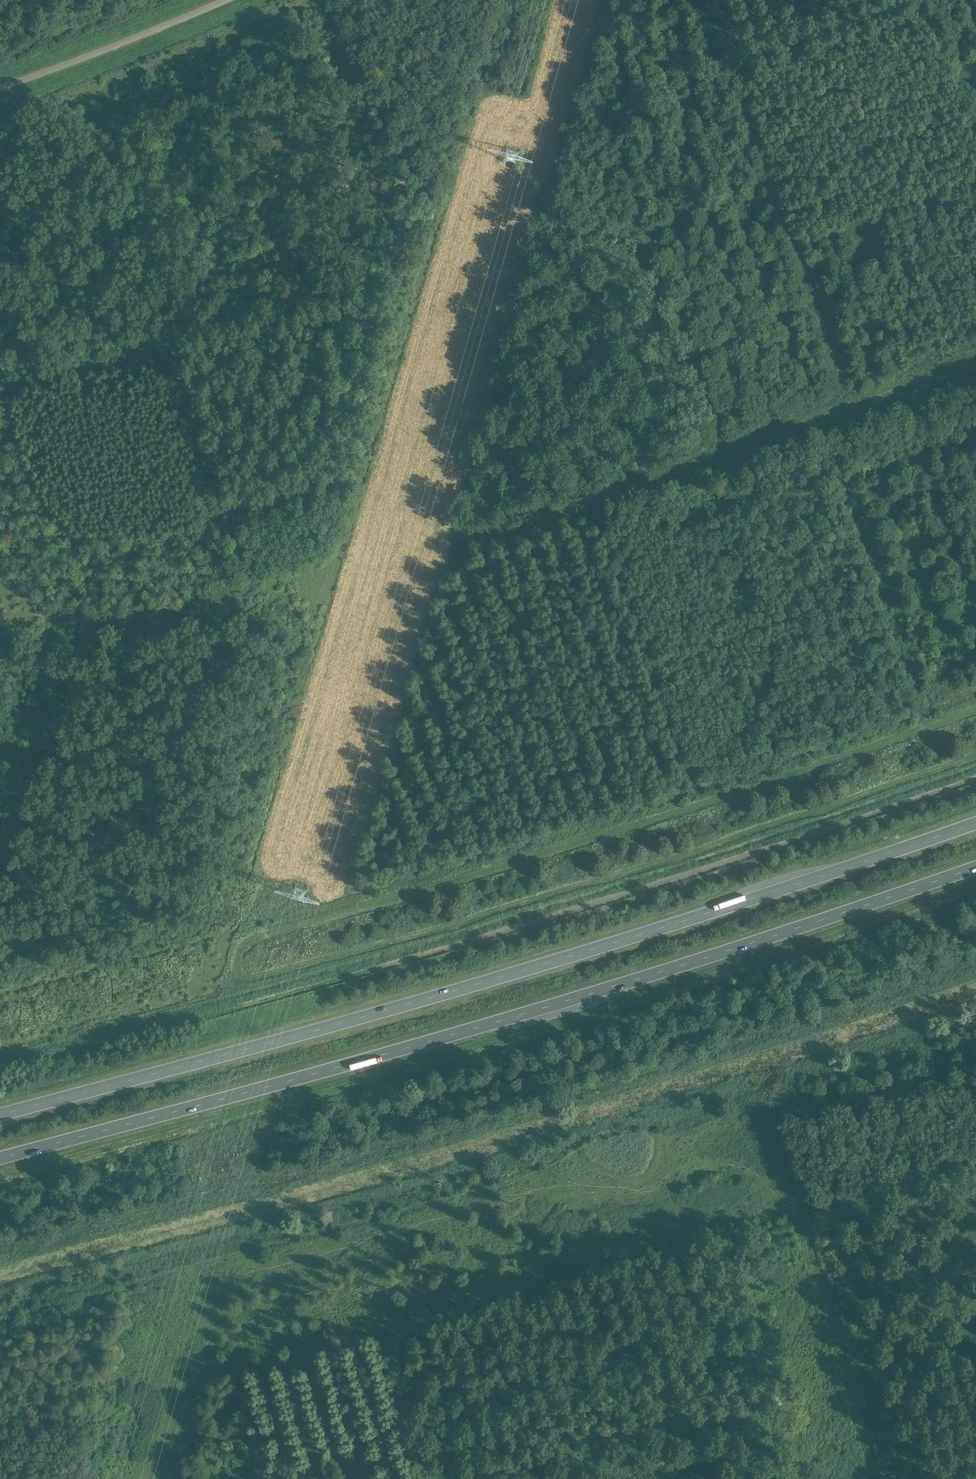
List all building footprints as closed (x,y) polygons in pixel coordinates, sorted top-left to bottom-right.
[(725,678),(720,684),(727,690),(732,684),(725,678)] [(822,911),(825,917),(843,910),(840,904),(822,911)] [(620,1148),(630,1144),(626,1136),(617,1140),(620,1148)]
